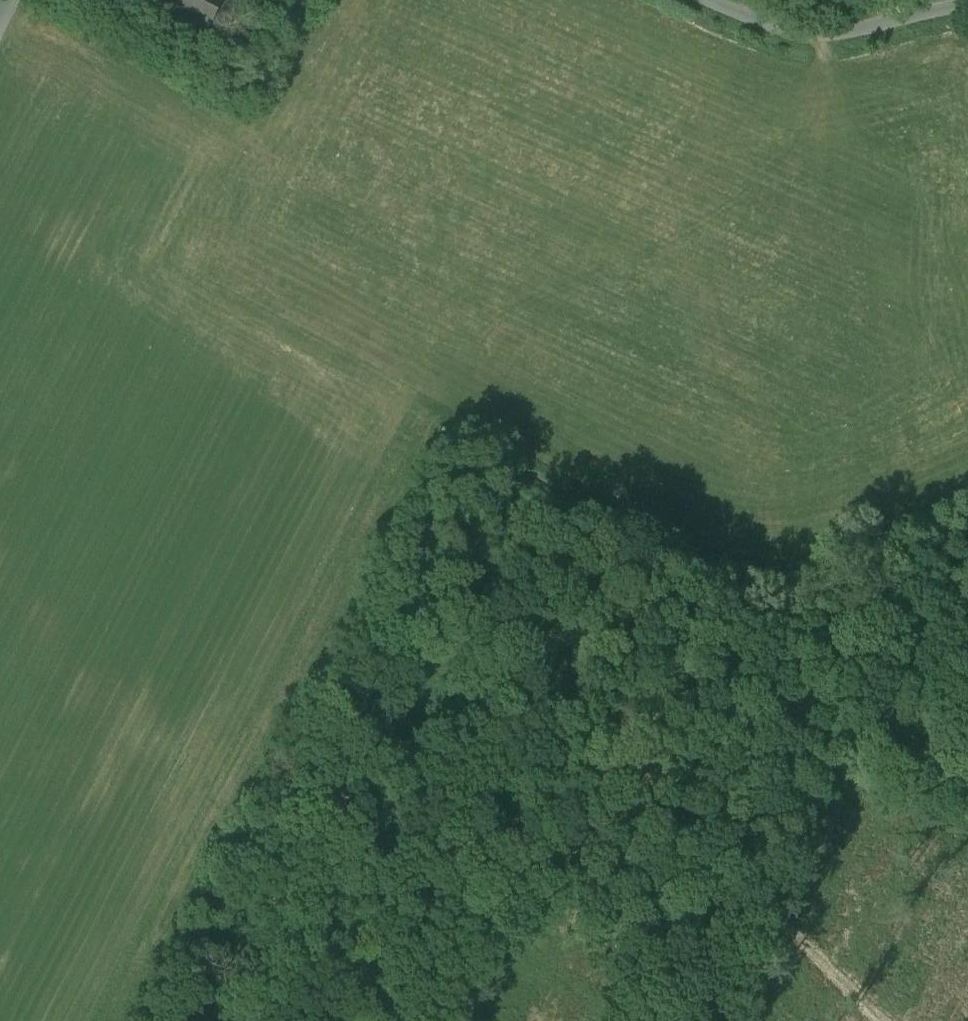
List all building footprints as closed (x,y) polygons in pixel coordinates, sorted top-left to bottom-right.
[(157,2),(208,28),(223,0),(158,0),(157,2)] [(208,28),(157,2),(151,12),(203,39),(208,28)]
